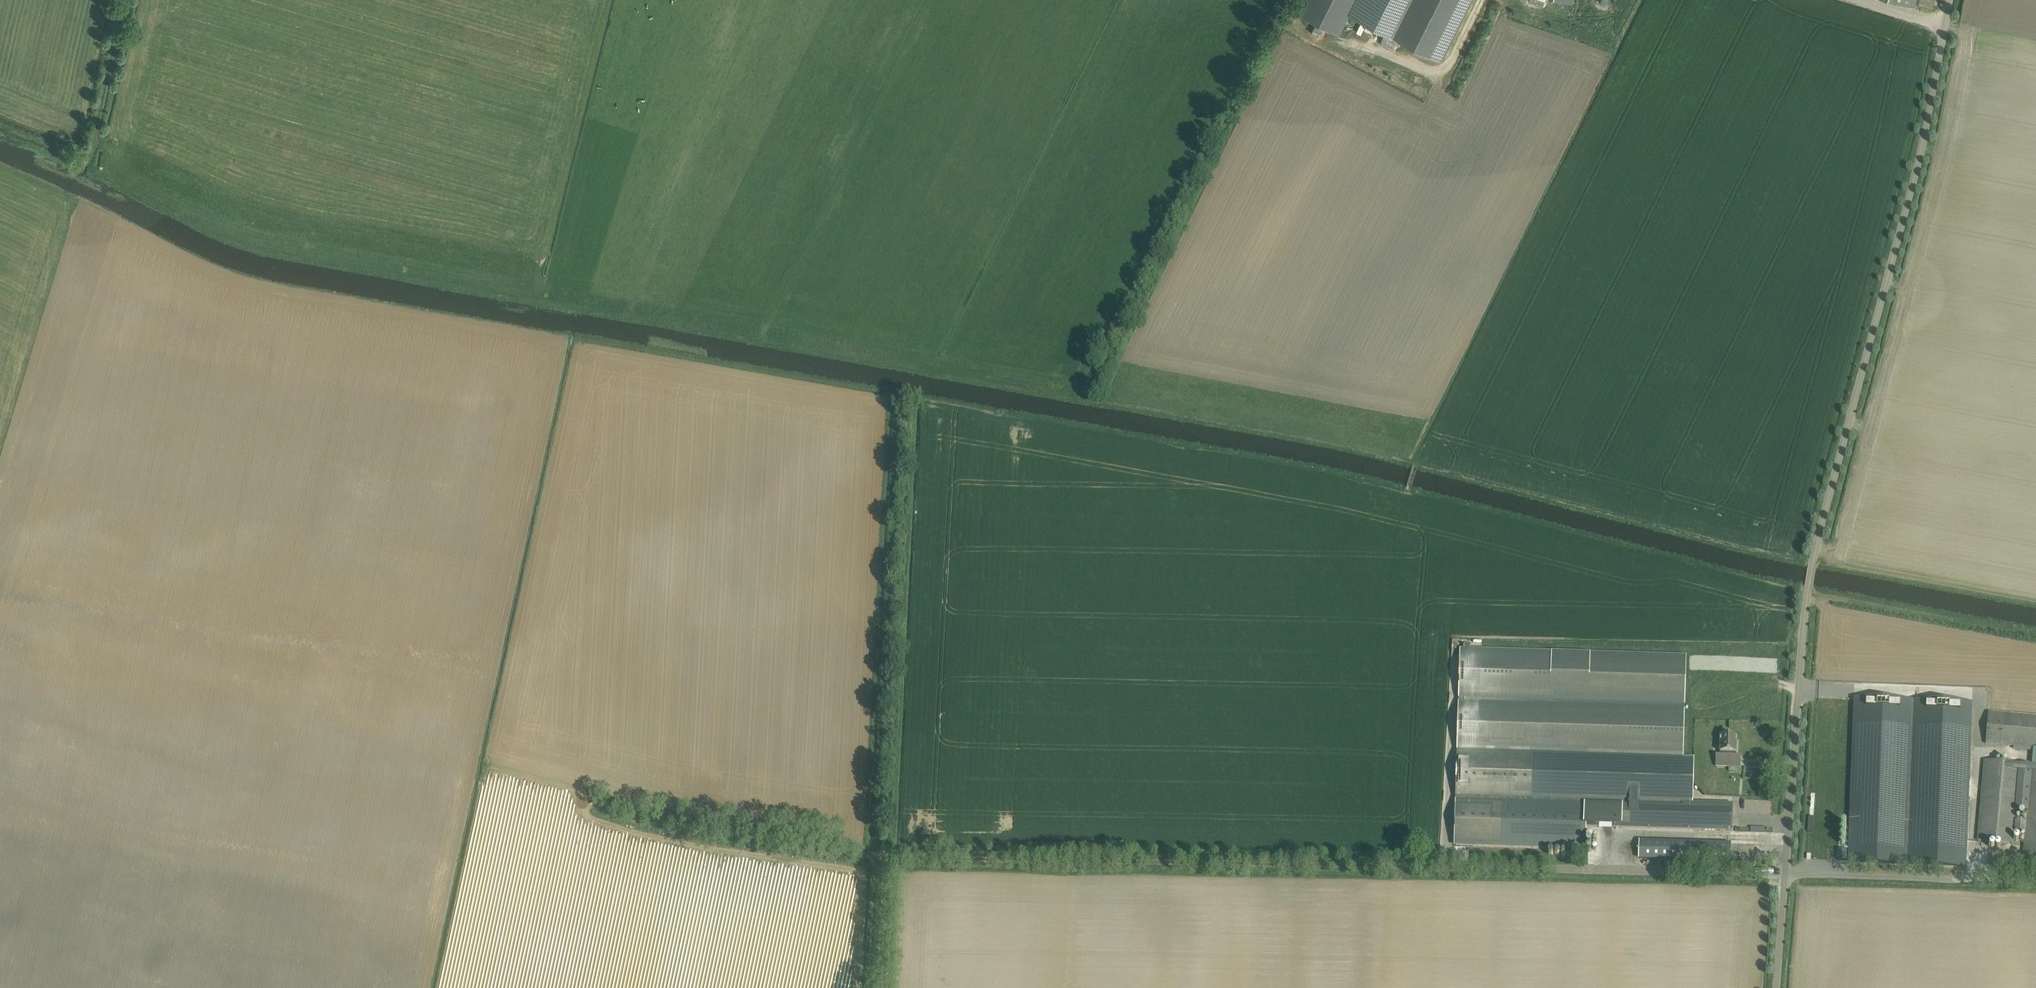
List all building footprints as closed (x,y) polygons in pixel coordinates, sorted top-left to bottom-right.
[(1339,34),(1349,15),(1384,32),(1379,42),(1393,49),(1396,42),(1400,40),(1441,61),(1472,0),(1309,0),(1301,15),(1316,22),(1311,33),(1317,36),(1323,26),(1339,34)] [(1681,756),(1684,655),(1462,648),(1456,846),(1584,850),(1585,827),(1731,831),(1732,804),(1692,802),(1693,756),(1681,756)] [(1854,701),(1848,861),(1966,865),(1972,705),(1854,701)] [(2026,833),(2023,864),(2035,865),(2035,716),(1989,712),(1986,744),(2015,746),(2014,751),(2033,752),(2032,765),(1985,761),(1978,841),(2013,844),(2014,832),(2026,833)] [(1736,752),(1737,736),(1720,736),(1720,756),(1716,756),(1716,767),(1729,767),(1729,772),(1740,772),(1740,767),(1731,766),(1732,756),(1731,756),(1731,752),(1736,752)] [(1638,858),(1674,859),(1675,840),(1638,840),(1638,858)]
